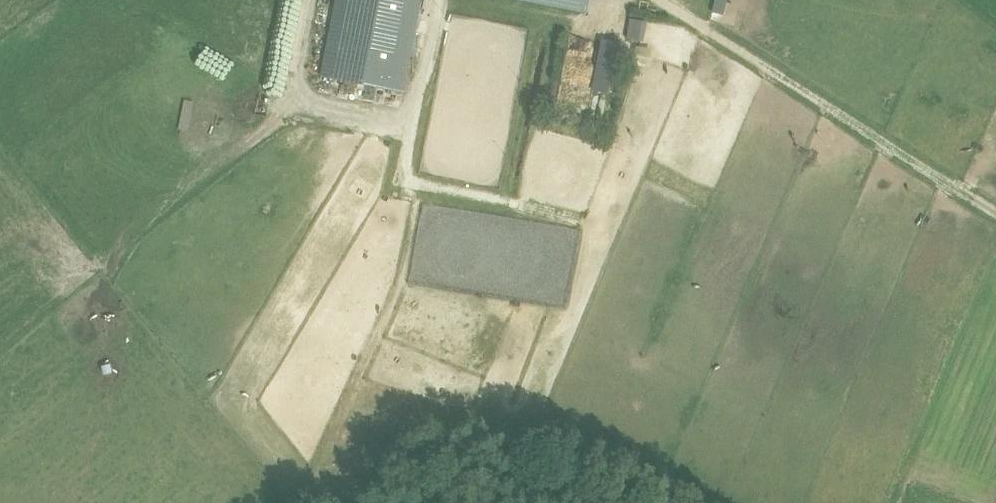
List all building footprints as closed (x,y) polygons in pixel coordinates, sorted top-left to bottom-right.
[(405,92),(423,0),(336,0),(321,76),(405,92)] [(588,12),(590,0),(525,0),(588,12)]
